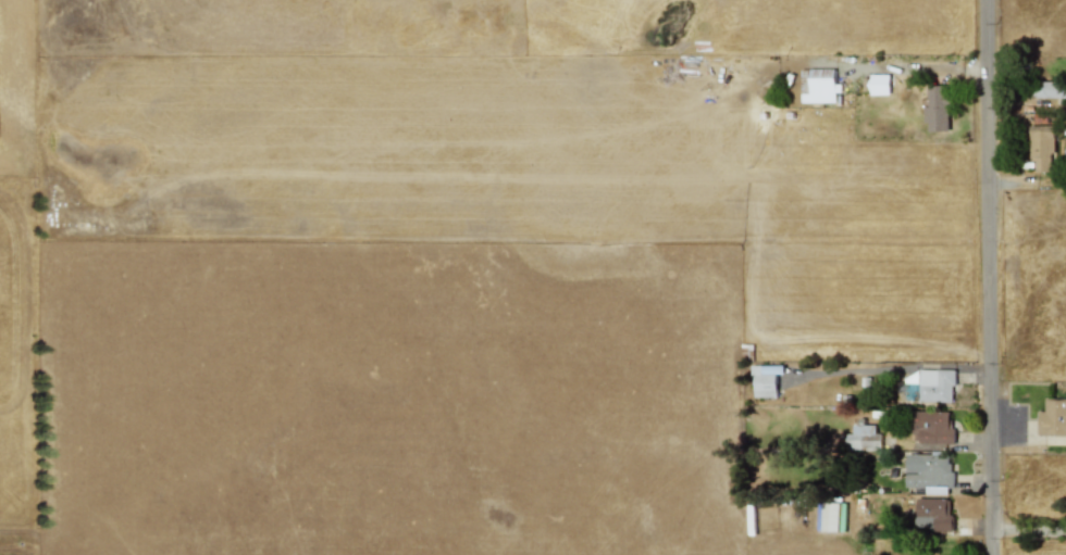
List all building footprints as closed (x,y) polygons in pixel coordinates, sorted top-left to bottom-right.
[(801,103),(834,102),(834,92),(836,92),(835,70),(800,70),(801,103)] [(862,93),(889,94),(889,76),(863,75),(862,93)] [(1032,97),(1065,99),(1065,83),(1032,81),(1032,97)] [(949,131),(947,86),(927,86),(927,108),(925,108),(926,133),(949,131)] [(1029,126),(1029,159),(1034,159),(1034,172),(1053,172),(1052,125),(1029,126)] [(784,365),(754,365),(753,398),(776,398),(776,374),(784,374),(784,365)] [(954,402),(953,371),(903,371),(904,402),(954,402)] [(1065,435),(1065,399),(1044,399),(1044,412),(1039,412),(1038,434),(1065,435)] [(952,413),(910,412),(909,442),(951,443),(952,413)] [(875,425),(852,425),(852,433),(844,433),(844,451),(879,451),(880,433),(875,433),(875,425)] [(950,494),(951,454),(906,453),(905,487),(926,488),(926,493),(950,494)] [(951,530),(951,499),(915,500),(916,531),(951,530)]
